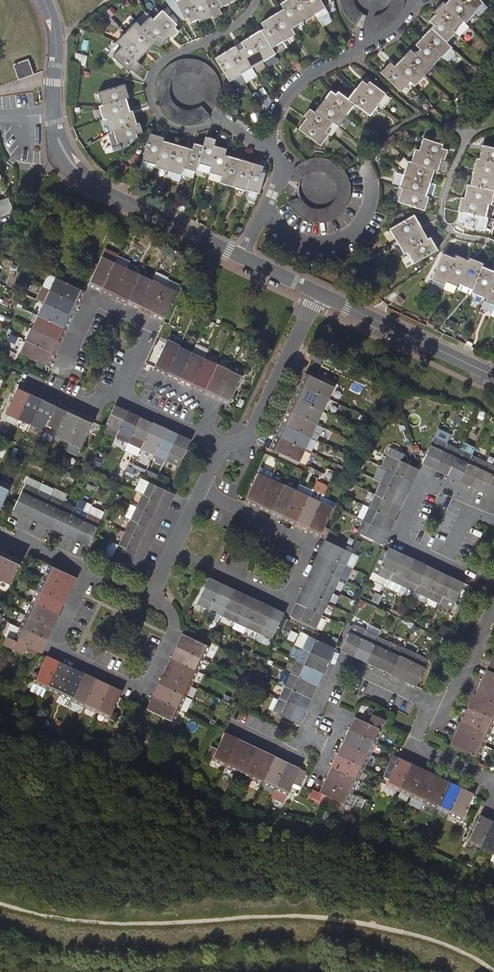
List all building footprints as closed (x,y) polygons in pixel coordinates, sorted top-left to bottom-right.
[(199,19),(189,0),(178,0),(175,1),(184,18),(185,19),(188,18),(190,24),(199,19)] [(199,19),(201,22),(212,15),(204,0),(189,0),(199,19)] [(222,7),(220,1),(219,0),(204,0),(212,15),(214,18),(222,14),(219,8),(222,7)] [(280,11),(291,28),(302,21),(289,0),(286,0),(280,4),(283,9),(280,11)] [(302,21),(303,22),(315,15),(314,14),(305,0),(289,0),(302,21)] [(314,14),(325,7),(321,0),(305,0),(314,14)] [(353,0),(350,0),(341,2),(341,4),(343,10),(343,11),(355,5),(354,4),(353,0)] [(445,4),(465,23),(475,13),(474,12),(461,0),(450,0),(445,4)] [(474,12),(483,3),(480,0),(461,0),(474,12)] [(465,23),(445,4),(443,2),(434,12),(436,15),(454,31),(455,33),(459,35),(468,25),(466,24),(465,23)] [(404,7),(392,3),(391,6),(389,8),(400,16),(402,13),(404,7)] [(346,16),(348,19),(358,10),(356,8),(355,5),(343,11),(346,16)] [(151,18),(153,20),(161,12),(157,8),(150,15),(151,18)] [(399,17),(400,16),(389,8),(388,10),(385,13),(393,23),(395,22),(399,17)] [(359,12),(358,10),(348,19),(349,19),(352,23),(357,26),(363,14),(359,12)] [(177,25),(176,24),(163,11),(161,12),(153,20),(170,36),(173,38),(179,32),(174,27),(177,25)] [(280,11),(269,18),(283,41),(283,42),(295,34),(291,28),(280,11)] [(391,24),(393,23),(385,13),(384,14),(380,16),(384,28),(385,28),(391,24)] [(434,25),(432,28),(444,41),(446,42),(455,33),(454,31),(436,15),(430,21),(434,25)] [(382,29),(384,28),(380,16),(373,17),(373,30),(377,30),(382,29)] [(160,46),(170,36),(153,20),(151,18),(141,28),(156,42),(160,46)] [(283,41),(269,18),(261,23),(264,28),(260,30),(270,46),(271,48),(283,41)] [(128,33),(147,52),(156,42),(141,28),(138,24),(137,23),(127,33),(128,33)] [(426,34),(422,38),(441,57),(442,57),(443,56),(450,48),(451,47),(446,42),(444,41),(432,28),(426,34)] [(275,54),(271,48),(270,46),(260,30),(249,37),(263,60),(264,61),(275,54)] [(117,42),(122,47),(137,61),(147,52),(128,33),(127,33),(117,42)] [(263,60),(249,37),(241,42),(244,48),(241,50),(252,67),(263,60)] [(420,50),(418,52),(433,66),(441,57),(422,38),(416,45),(420,50)] [(252,67),(241,50),(238,51),(235,46),(227,51),(241,74),(252,67)] [(141,66),(137,61),(122,47),(113,57),(127,69),(128,71),(130,68),(135,72),(141,66)] [(455,52),(450,48),(443,56),(447,60),(455,52)] [(411,50),(404,57),(423,74),(424,75),(433,66),(418,52),(415,55),(411,50)] [(241,74),(227,51),(215,58),(229,82),(241,74)] [(279,59),(275,54),(264,61),(267,66),(279,59)] [(404,57),(395,67),(410,81),(415,86),(424,76),(424,75),(423,74),(404,57)] [(20,80),(35,74),(30,59),(15,64),(20,80)] [(179,61),(173,63),(178,74),(180,74),(184,73),(183,60),(179,61)] [(185,60),(183,60),(184,73),(187,73),(190,73),(193,61),(185,60)] [(193,74),(195,76),(202,64),(200,63),(193,61),(190,73),(193,74)] [(166,66),(165,68),(173,78),(176,75),(178,74),(173,63),(172,63),(166,66)] [(410,81),(395,67),(390,63),(381,73),(401,91),(410,81)] [(208,68),(202,64),(195,76),(198,77),(200,79),(209,70),(208,68)] [(161,71),(158,76),(169,82),(172,78),(173,78),(165,68),(161,71)] [(213,74),(209,70),(200,79),(202,81),(203,83),(214,77),(213,74)] [(245,80),(241,74),(229,82),(233,87),(245,80)] [(157,77),(154,85),(167,88),(167,87),(169,82),(158,76),(157,77)] [(205,86),(205,89),(218,87),(216,80),(214,77),(203,83),(205,86)] [(362,81),(357,88),(379,105),(383,108),(390,98),(385,95),(386,94),(383,92),(369,81),(367,84),(362,81)] [(124,84),(98,92),(102,105),(126,99),(129,98),(124,84)] [(167,88),(154,85),(154,93),(154,95),(167,94),(166,92),(167,88)] [(205,92),(205,95),(218,96),(218,88),(218,87),(205,89),(205,92)] [(379,105),(357,88),(348,99),(355,104),(370,116),(379,105)] [(331,91),(325,99),(346,115),(355,104),(348,99),(338,92),(336,95),(331,91)] [(167,99),(167,94),(154,95),(154,99),(156,105),(168,100),(167,99)] [(218,97),(218,96),(205,95),(205,96),(204,100),(216,105),(217,102),(218,97)] [(130,112),(126,99),(102,105),(99,106),(104,120),(106,119),(130,112)] [(325,99),(317,110),(333,122),(339,126),(347,115),(346,115),(325,99)] [(159,111),(161,113),(171,105),(170,104),(168,100),(156,105),(159,111)] [(171,105),(161,113),(164,116),(168,120),(175,109),(171,105)] [(209,115),(200,106),(198,108),(196,109),(203,120),(207,118),(209,115)] [(179,111),(175,109),(168,120),(172,122),(177,124),(180,111),(179,111)] [(194,110),(192,111),(195,123),(198,123),(203,120),(196,109),(194,110)] [(304,116),(307,118),(325,132),(333,122),(317,110),(315,112),(310,109),(304,116)] [(133,111),(130,112),(106,119),(111,132),(137,124),(133,111)] [(179,124),(186,125),(186,112),(184,112),(180,111),(177,124),(179,124)] [(189,112),(186,112),(186,125),(191,124),(195,123),(192,111),(189,112)] [(260,113),(253,115),(255,121),(262,119),(260,113)] [(307,118),(298,129),(320,145),(328,134),(325,132),(307,118)] [(325,132),(328,134),(331,136),(339,126),(333,122),(325,132)] [(140,123),(137,124),(111,132),(109,132),(108,133),(112,146),(138,138),(137,134),(142,132),(140,123)] [(150,134),(149,139),(143,160),(156,164),(163,141),(164,138),(150,134)] [(206,137),(204,147),(197,171),(209,174),(210,172),(217,147),(214,146),(215,140),(206,137)] [(441,148),(443,145),(424,138),(419,150),(441,158),(444,159),(448,150),(441,148)] [(176,145),(163,141),(156,164),(155,167),(169,171),(176,145)] [(192,150),(189,149),(182,174),(182,175),(192,178),(194,171),(196,172),(197,171),(204,147),(194,144),(192,150)] [(189,149),(176,145),(169,171),(182,175),(182,174),(189,149)] [(480,159),(493,162),(493,148),(486,146),(482,146),(480,159)] [(226,149),(217,147),(210,172),(222,176),(228,156),(224,155),(226,149)] [(411,162),(434,171),(437,171),(441,158),(419,150),(416,149),(411,162)] [(129,160),(136,163),(140,155),(133,152),(129,160)] [(241,160),(228,156),(222,176),(220,183),(233,186),(241,160)] [(306,160),(304,161),(310,172),(311,172),(315,171),(313,158),(311,158),(306,160)] [(318,158),(313,158),(315,171),(316,170),(321,171),(323,158),(318,158)] [(325,158),(323,158),(321,171),(322,171),(327,172),(332,160),(331,160),(325,158)] [(480,159),(477,158),(474,172),(493,176),(493,162),(480,159)] [(254,164),(241,160),(233,186),(246,190),(247,189),(254,164)] [(337,163),(332,160),(327,172),(328,173),(332,175),(340,166),(337,163)] [(117,170),(125,174),(129,165),(120,161),(117,170)] [(302,162),(297,166),(305,175),(307,173),(310,172),(304,161),(302,162)] [(430,184),(434,171),(411,162),(408,161),(404,175),(430,184)] [(263,166),(254,164),(247,189),(257,193),(259,193),(265,174),(261,173),(263,166)] [(292,171),(291,172),(302,179),(305,176),(305,175),(297,166),(292,171)] [(332,176),(336,180),(347,174),(346,172),(342,167),(340,166),(332,175),(332,176)] [(471,186),(493,191),(493,176),(474,172),(471,186)] [(350,180),(348,176),(347,174),(336,180),(338,185),(338,186),(350,183),(350,180)] [(400,188),(403,188),(406,190),(425,196),(430,184),(404,175),(400,188)] [(351,187),(350,183),(338,186),(339,189),(339,192),(351,193),(351,187)] [(465,198),(488,204),(491,204),(493,191),(471,186),(468,185),(465,198)] [(428,197),(425,196),(406,190),(403,188),(398,201),(424,210),(428,197)] [(247,189),(246,190),(246,193),(245,196),(255,199),(257,193),(247,189)] [(350,200),(351,193),(339,192),(338,194),(337,198),(349,203),(350,200)] [(9,214),(13,213),(7,198),(0,200),(0,212),(2,217),(9,214)] [(292,209),(293,210),(303,202),(300,198),(288,202),(289,204),(292,209)] [(348,206),(349,203),(337,198),(334,203),(344,211),(345,210),(348,206)] [(459,211),(462,212),(485,217),(488,204),(465,198),(462,198),(459,211)] [(299,216),(300,217),(307,207),(306,206),(303,202),(293,210),(294,212),(299,216)] [(340,216),(344,211),(334,203),(331,206),(330,207),(336,218),(340,216)] [(304,219),(309,222),(313,209),(310,209),(307,207),(300,217),(304,219)] [(334,219),(336,218),(330,207),(328,208),(324,209),(328,222),(330,221),(334,219)] [(315,223),(319,223),(319,210),(314,210),(313,209),(309,222),(315,223)] [(325,222),(328,222),(324,209),(323,210),(319,210),(319,223),(320,223),(325,222)] [(488,218),(485,217),(462,212),(459,221),(465,223),(465,226),(484,231),(488,218)] [(421,227),(414,215),(390,229),(397,241),(421,227)] [(407,251),(427,239),(421,227),(397,241),(404,253),(407,251)] [(430,238),(427,239),(407,251),(414,264),(437,250),(430,238)] [(445,285),(446,282),(455,259),(442,254),(432,279),(445,285)] [(88,287),(101,293),(115,263),(102,256),(89,284),(88,287)] [(113,299),(128,268),(131,262),(118,256),(115,263),(101,293),(113,299)] [(459,287),(460,284),(469,262),(456,256),(455,259),(446,282),(459,287)] [(473,289),(482,267),(483,264),(470,259),(469,262),(460,284),(473,289)] [(202,273),(211,277),(215,268),(207,264),(202,273)] [(493,275),(493,274),(493,272),(482,267),(473,289),(472,291),(471,292),(484,298),(493,275)] [(113,299),(126,305),(140,274),(128,268),(113,299)] [(152,280),(138,311),(151,316),(165,286),(167,280),(168,279),(156,273),(152,280)] [(140,274),(126,305),(138,311),(152,280),(140,274)] [(493,275),(484,298),(483,301),(493,305),(493,275)] [(49,290),(79,305),(85,292),(82,291),(55,278),(49,290)] [(151,316),(163,322),(177,292),(180,286),(167,280),(165,286),(151,316)] [(73,317),(79,305),(49,290),(43,303),(73,317)] [(68,329),(73,317),(43,303),(38,315),(68,329)] [(62,342),(68,329),(38,315),(32,328),(62,342)] [(26,340),(56,354),(62,342),(32,328),(26,340)] [(20,353),(47,367),(50,367),(56,354),(26,340),(20,353)] [(167,340),(154,368),(153,370),(166,376),(180,347),(167,340)] [(197,345),(196,351),(206,354),(208,348),(197,345)] [(180,347),(166,376),(179,382),(191,357),(193,353),(180,347)] [(179,382),(191,388),(205,358),(193,353),(191,357),(179,382)] [(191,388),(204,394),(218,365),(205,358),(191,388)] [(204,394),(216,400),(230,370),(218,365),(204,394)] [(230,370),(216,400),(229,406),(229,405),(242,376),(230,370)] [(305,373),(299,386),(329,400),(335,387),(307,374),(305,373)] [(20,384),(19,386),(5,414),(18,420),(32,390),(20,384)] [(293,398),(323,412),(329,400),(299,386),(293,398)] [(31,426),(45,396),(32,390),(18,420),(31,426)] [(45,396),(31,426),(43,432),(57,402),(45,396)] [(293,398),(287,411),(317,425),(323,412),(293,398)] [(56,437),(70,408),(57,402),(43,432),(45,432),(42,438),(50,442),(53,436),(56,437)] [(115,438),(128,411),(115,405),(105,427),(103,432),(115,438)] [(68,443),(82,413),(70,408),(56,437),(68,443)] [(483,419),(486,411),(479,409),(476,417),(483,419)] [(128,444),(141,417),(128,411),(115,438),(128,444)] [(317,425),(287,411),(281,423),(311,437),(317,440),(323,428),(317,425)] [(80,449),(93,421),(94,419),(82,413),(68,443),(80,449)] [(128,444),(124,451),(137,457),(140,450),(153,423),(141,417),(128,444)] [(166,429),(153,423),(140,450),(153,455),(166,429)] [(311,437),(281,423),(275,436),(306,450),(311,437)] [(178,435),(166,429),(153,455),(165,461),(178,435)] [(190,441),(178,435),(165,461),(178,467),(190,443),(190,441)] [(275,436),(269,449),(300,462),(306,450),(275,436)] [(434,438),(423,462),(422,464),(435,470),(447,444),(434,438)] [(464,442),(461,447),(472,453),(475,447),(464,442)] [(435,470),(447,476),(460,450),(447,444),(435,470)] [(460,482),(472,455),(460,450),(447,476),(460,482)] [(380,466),(387,470),(393,457),(386,454),(380,466)] [(460,482),(472,488),(484,461),(472,455),(460,482)] [(387,470),(413,482),(419,470),(416,468),(393,457),(387,470)] [(485,494),(493,474),(493,466),(484,461),(472,488),(485,494)] [(261,467),(258,472),(271,478),(274,473),(261,467)] [(381,482),(407,495),(413,482),(387,470),(381,482)] [(244,502),(257,508),(271,478),(258,472),(244,502)] [(485,494),(493,498),(493,474),(485,494)] [(271,478),(257,508),(270,514),(284,484),(271,478)] [(169,507),(175,494),(172,493),(141,479),(135,491),(142,495),(169,507)] [(407,495),(381,482),(375,495),(401,507),(407,495)] [(13,510),(26,516),(39,490),(26,484),(14,508),(13,510)] [(270,514),(282,520),(296,490),(284,484),(270,514)] [(9,490),(0,486),(0,509),(9,490)] [(26,516),(39,522),(51,496),(39,490),(26,516)] [(282,520),(295,526),(309,496),(296,490),(282,520)] [(136,507),(163,520),(169,507),(142,495),(136,507)] [(401,507),(375,495),(369,507),(395,520),(401,507)] [(39,522),(51,528),(64,502),(51,496),(39,522)] [(295,526),(307,532),(321,502),(309,496),(295,526)] [(319,538),(321,535),(336,503),(323,497),(321,502),(307,532),(319,538)] [(80,500),(76,507),(64,534),(76,540),(88,513),(91,507),(92,505),(80,500)] [(51,528),(64,534),(76,507),(64,502),(51,528)] [(102,521),(106,513),(91,507),(88,513),(76,540),(89,546),(101,520),(102,521)] [(130,519),(157,532),(163,520),(136,507),(130,519)] [(395,520),(369,507),(363,520),(389,532),(395,520)] [(124,532),(151,545),(157,532),(130,519),(124,532)] [(379,547),(379,546),(381,544),(383,545),(389,532),(363,520),(357,532),(373,540),(372,544),(379,547)] [(119,544),(145,557),(151,545),(124,532),(119,544)] [(329,537),(329,539),(328,541),(350,552),(352,548),(329,537)] [(325,540),(319,553),(346,566),(352,569),(358,556),(353,553),(350,552),(328,541),(325,540)] [(356,540),(352,548),(350,552),(353,553),(354,550),(356,551),(360,542),(356,540)] [(139,570),(145,557),(119,544),(118,545),(113,543),(107,555),(139,570)] [(388,550),(387,552),(376,575),(389,581),(402,554),(389,548),(388,550)] [(9,554),(0,550),(0,574),(9,554)] [(376,575),(387,552),(383,550),(372,573),(376,575)] [(313,565),(340,578),(346,581),(352,569),(346,566),(319,553),(313,565)] [(9,554),(0,574),(0,579),(10,584),(21,563),(22,560),(9,554)] [(402,587),(415,560),(402,554),(389,581),(402,587)] [(415,560),(402,587),(400,591),(403,592),(402,594),(411,599),(414,592),(427,566),(415,560)] [(70,590),(76,577),(74,577),(49,564),(43,577),(70,590)] [(340,578),(313,565),(307,578),(334,591),(340,578)] [(427,598),(439,571),(427,566),(414,592),(427,598)] [(439,604),(452,577),(439,571),(427,598),(439,604)] [(376,575),(372,573),(370,578),(387,586),(389,581),(376,575)] [(64,603),(70,590),(43,577),(37,590),(64,603)] [(464,583),(452,577),(439,604),(452,610),(464,586),(464,583)] [(221,584),(208,578),(196,605),(209,611),(221,584)] [(334,591),(307,578),(302,591),(328,603),(334,591)] [(389,581),(387,586),(399,592),(400,591),(402,587),(389,581)] [(234,590),(221,584),(209,611),(221,617),(234,590)] [(31,602),(59,615),(64,603),(37,590),(31,602)] [(246,596),(234,590),(221,617),(234,623),(246,596)] [(328,603),(302,591),(298,598),(296,603),(322,616),(328,603)] [(376,593),(372,601),(378,604),(381,599),(382,596),(376,593)] [(259,602),(246,596),(234,623),(246,628),(259,602)] [(25,615),(53,628),(59,615),(31,602),(25,615)] [(259,634),(271,608),(259,602),(246,628),(259,634)] [(289,616),(292,617),(316,629),(322,616),(296,603),(289,616)] [(271,640),(276,631),(282,617),(283,616),(284,614),(271,608),(259,634),(271,640)] [(19,627),(47,640),(53,628),(25,615),(19,627)] [(286,620),(286,619),(282,617),(276,631),(280,633),(286,620)] [(340,651),(354,657),(366,630),(353,624),(343,645),(342,648),(340,651)] [(41,653),(47,640),(19,627),(14,640),(20,643),(26,646),(38,652),(41,653)] [(354,657),(366,663),(378,636),(366,630),(354,657)] [(210,647),(185,635),(182,634),(176,647),(204,660),(210,647)] [(335,648),(332,647),(330,646),(308,636),(302,648),(328,661),(335,648)] [(378,636),(366,663),(378,669),(391,642),(378,636)] [(10,648),(17,651),(20,643),(14,640),(10,648)] [(391,642),(378,669),(391,675),(403,648),(391,642)] [(20,643),(17,651),(22,654),(26,646),(20,643)] [(204,660),(176,647),(170,659),(198,672),(204,660)] [(296,661),(322,674),(328,661),(302,648),(296,661)] [(403,648),(391,675),(403,681),(416,654),(403,648)] [(416,654),(403,681),(416,687),(417,685),(428,660),(416,654)] [(48,688),(60,662),(46,656),(45,659),(31,688),(39,692),(41,687),(46,690),(48,688)] [(198,672),(170,659),(164,671),(192,685),(198,672)] [(316,686),(322,674),(296,661),(290,673),(316,686)] [(58,695),(72,668),(60,662),(48,688),(46,690),(58,695)] [(490,667),(488,670),(486,669),(480,682),(493,688),(493,663),(492,662),(490,667)] [(71,701),(84,674),(72,668),(58,695),(71,701)] [(164,671),(158,684),(186,697),(192,685),(164,671)] [(284,686),(310,699),(316,686),(290,673),(284,686)] [(84,708),(97,680),(84,674),(71,701),(84,708)] [(96,713),(109,686),(97,680),(84,708),(96,713)] [(480,682),(474,694),(493,703),(493,688),(480,682)] [(186,697),(158,684),(152,696),(180,710),(186,712),(192,700),(186,697)] [(118,699),(119,696),(122,691),(109,686),(96,713),(113,721),(116,715),(112,712),(118,699)] [(278,699),(305,711),(310,699),(284,686),(278,699)] [(468,706),(493,719),(493,703),(474,694),(468,706)] [(152,696),(146,709),(148,710),(164,718),(172,722),(174,722),(180,710),(152,696)] [(299,723),(305,711),(278,699),(274,698),(269,709),(296,723),(299,723)] [(468,706),(462,719),(490,732),(493,723),(493,719),(468,706)] [(355,717),(349,730),(376,743),(382,730),(357,718),(355,717)] [(462,719),(456,732),(484,745),(490,732),(462,719)] [(349,730),(343,742),(370,755),(376,743),(349,730)] [(456,732),(450,744),(478,757),(484,745),(456,732)] [(238,739),(225,733),(217,749),(211,746),(208,753),(214,756),(212,761),(225,767),(238,739)] [(237,772),(250,745),(238,739),(225,767),(237,772)] [(343,742),(337,755),(365,768),(370,755),(343,742)] [(250,778),(263,751),(250,745),(237,772),(250,778)] [(262,784),(275,757),(263,751),(250,778),(262,784)] [(337,755),(331,767),(359,780),(365,768),(337,755)] [(275,790),(288,763),(282,760),(275,757),(262,784),(275,790)] [(398,791),(412,763),(398,757),(397,760),(392,770),(385,785),(398,791)] [(388,768),(392,770),(397,760),(393,758),(388,768)] [(288,763),(275,790),(271,798),(284,804),(287,796),(294,782),(301,786),(307,773),(302,770),(301,772),(299,771),(300,769),(300,768),(288,763)] [(411,797),(424,769),(412,763),(398,791),(400,792),(397,798),(406,802),(409,796),(411,797)] [(331,767),(325,780),(353,793),(359,780),(331,767)] [(423,803),(436,775),(424,769),(411,797),(423,803)] [(436,809),(449,781),(436,775),(423,803),(436,809)] [(325,780),(319,792),(326,796),(323,802),(333,807),(336,800),(347,806),(353,793),(325,780)] [(448,815),(461,787),(449,781),(436,809),(448,815)] [(396,797),(398,791),(385,785),(383,791),(396,797)] [(474,793),(461,787),(448,815),(461,821),(474,793)] [(421,808),(423,803),(411,797),(408,802),(421,808)] [(448,815),(446,820),(459,826),(461,821),(448,815)] [(480,815),(467,843),(480,849),(493,821),(480,815)] [(493,853),(493,821),(480,849),(493,855),(493,853)]
